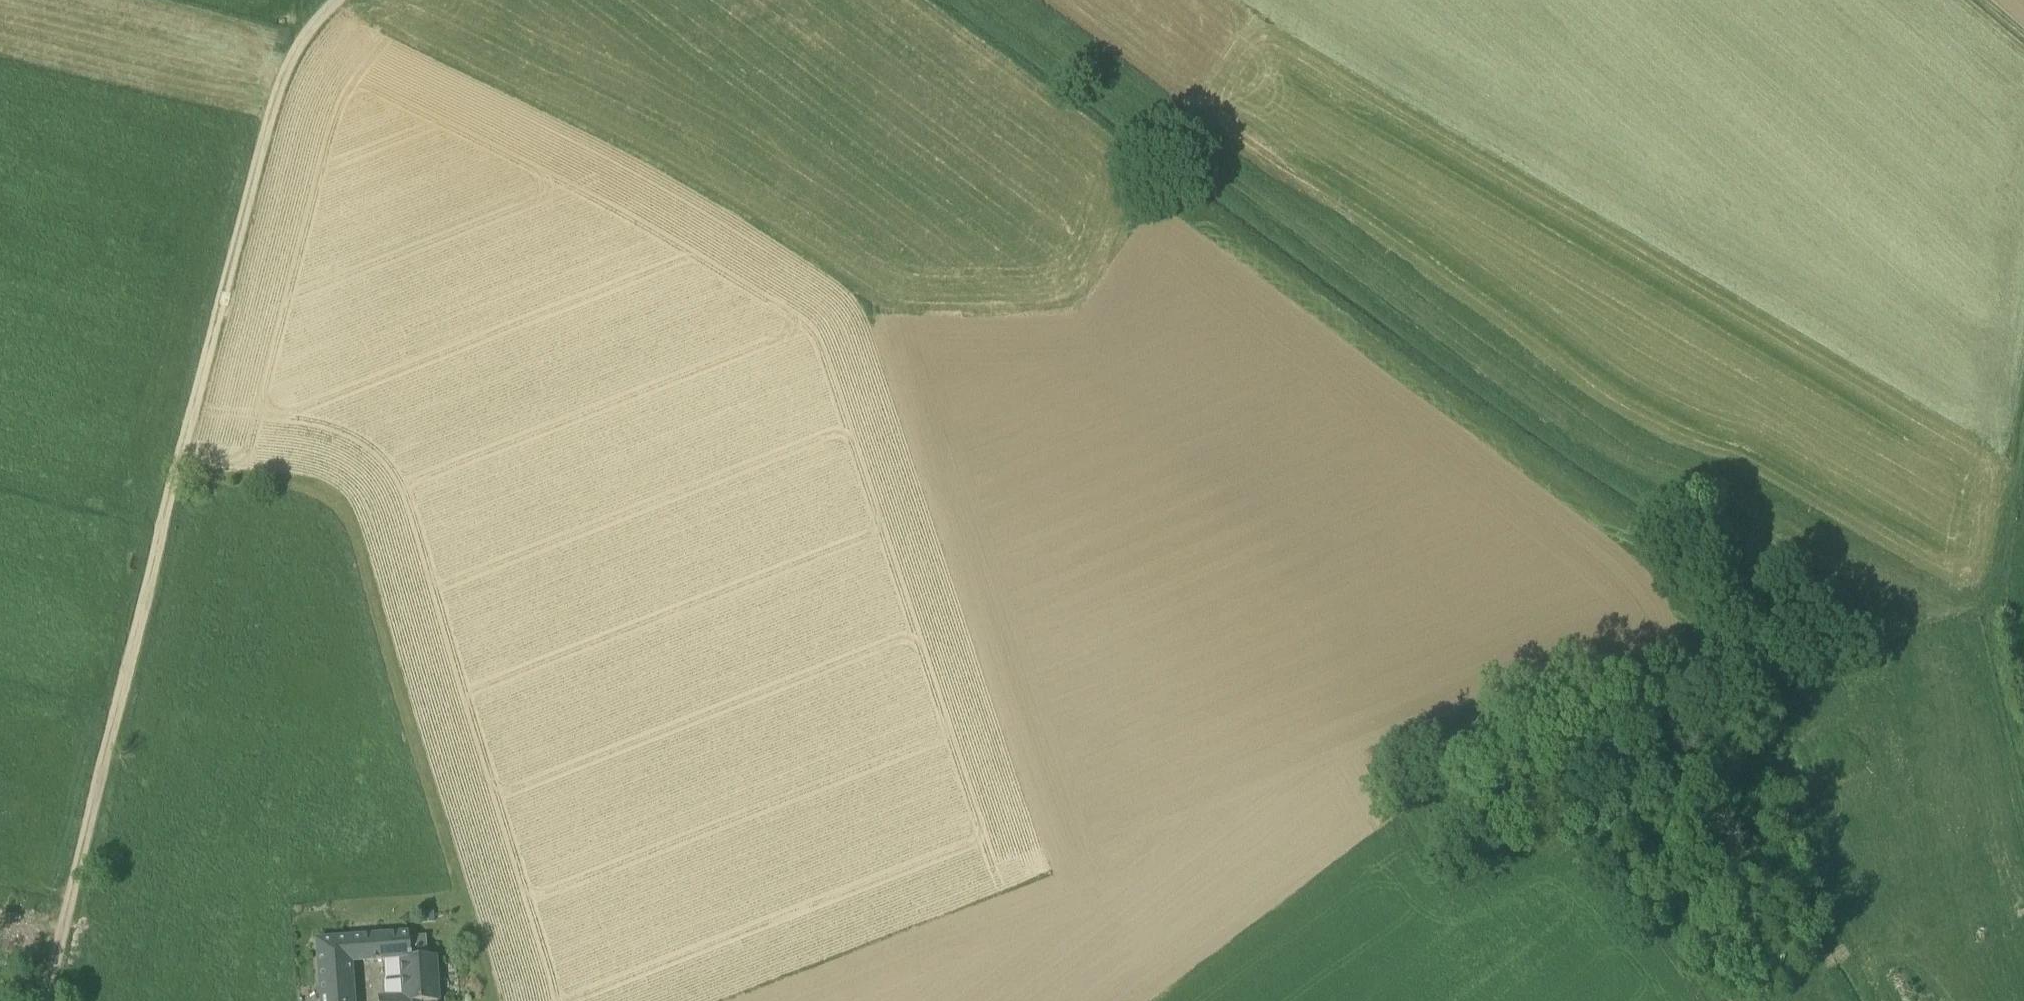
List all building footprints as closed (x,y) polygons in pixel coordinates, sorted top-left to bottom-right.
[(435,958),(426,959),(409,961),(408,940),(407,935),(349,940),(350,963),(383,960),(399,959),(402,998),(385,999),(377,1000),(437,1000),(435,958)] [(424,939),(408,940),(409,961),(426,959),(424,939)] [(350,963),(349,940),(316,943),(320,1000),(352,1000),(350,963)] [(399,959),(383,960),(385,980),(383,985),(385,999),(402,998),(399,959)]
